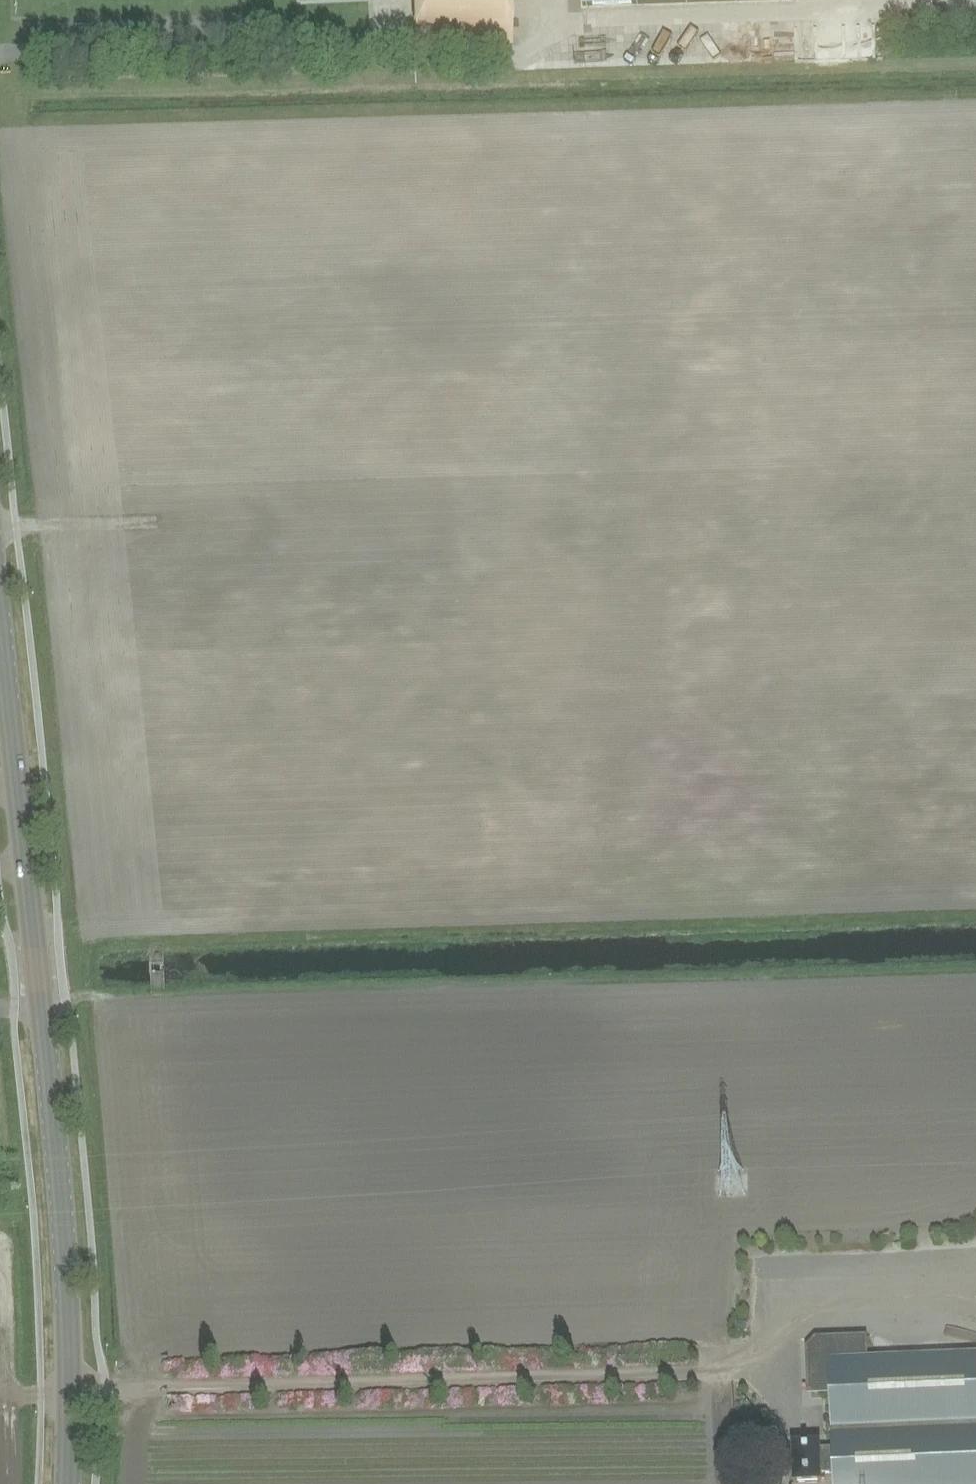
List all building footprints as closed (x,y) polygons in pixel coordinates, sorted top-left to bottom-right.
[(737,1323),(737,1332),(747,1332),(747,1322),(737,1323)] [(868,1361),(867,1335),(815,1336),(805,1346),(808,1395),(830,1394),(833,1448),(834,1474),(834,1483),(975,1483),(975,1358),(868,1361)] [(822,1474),(834,1474),(833,1448),(821,1449),(821,1443),(793,1445),(795,1483),(822,1483),(822,1474)]
